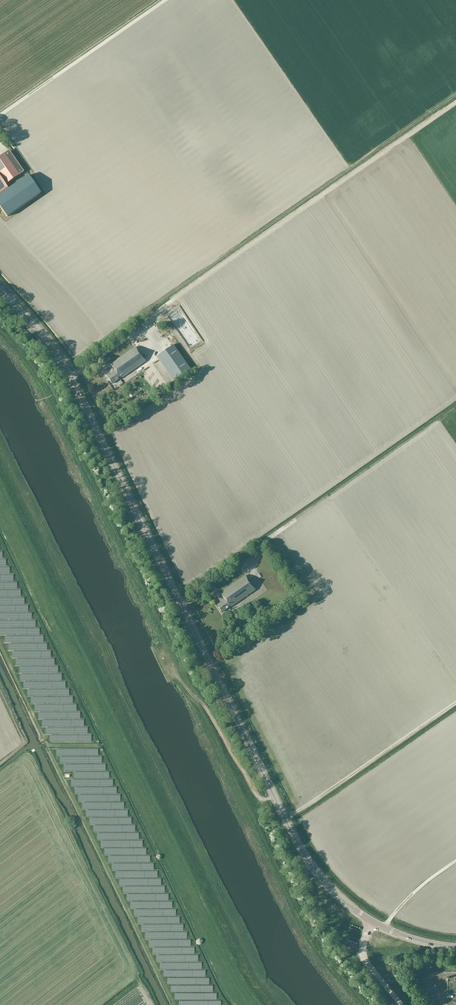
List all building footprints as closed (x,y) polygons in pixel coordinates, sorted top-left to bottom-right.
[(5,155),(4,153),(0,156),(0,174),(7,184),(19,175),(5,155)] [(0,195),(0,207),(7,217),(41,193),(28,176),(0,195)] [(150,338),(153,343),(161,338),(158,332),(150,338)] [(172,340),(153,354),(171,377),(189,363),(172,340)] [(119,380),(145,361),(135,347),(110,365),(114,372),(107,377),(112,384),(119,379),(119,380)] [(229,608),(255,590),(245,576),(220,593),(224,600),(217,606),(222,612),(229,607),(229,608)] [(436,1000),(428,988),(424,991),(433,1003),(436,1000)]
